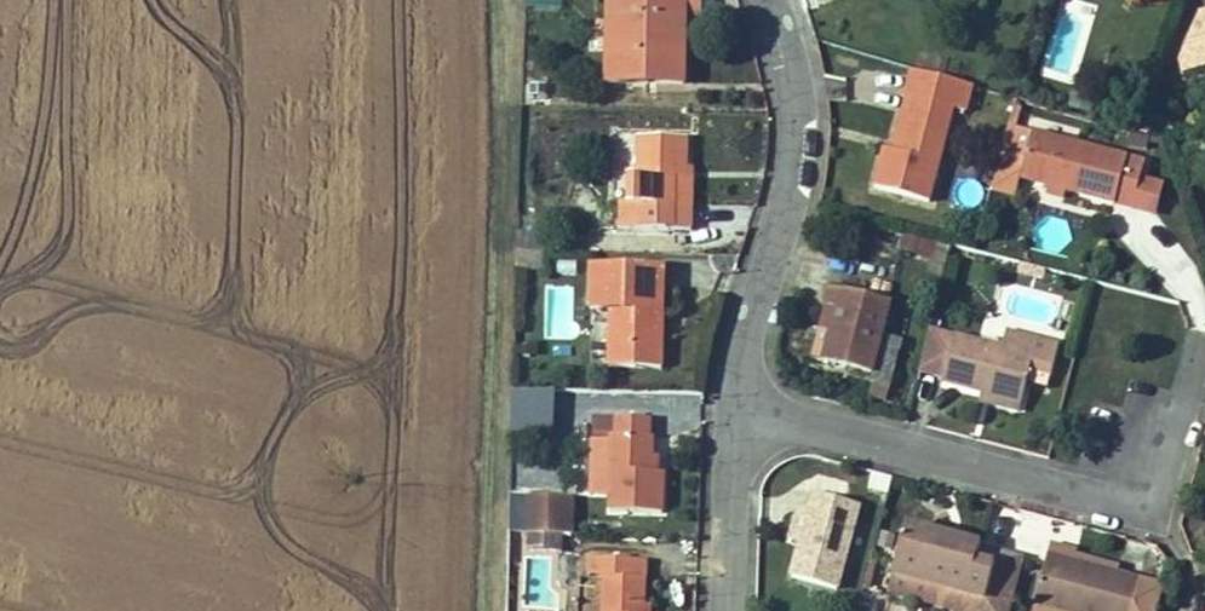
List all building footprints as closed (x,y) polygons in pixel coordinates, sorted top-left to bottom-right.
[(648,83),(648,80),(655,80),(655,83),(683,84),(684,14),(684,0),(620,0),(620,51),(608,51),(607,83),(648,83)] [(608,15),(608,51),(620,51),(620,0),(608,0),(608,15)] [(684,14),(703,14),(703,0),(684,0),(684,14)] [(1201,19),(1182,64),(1185,76),(1204,70),(1204,18),(1201,19)] [(913,70),(906,98),(914,100),(900,153),(892,151),(884,149),(874,188),(929,202),(953,109),(965,112),(972,86),(913,70)] [(906,98),(892,151),(900,153),(914,100),(906,98)] [(1132,211),(1133,208),(1141,179),(1145,162),(1016,128),(1022,108),(1015,106),(1002,154),(1025,160),(1020,181),(1132,211)] [(1144,118),(1141,129),(1164,136),(1168,124),(1144,118)] [(687,139),(638,138),(638,177),(630,177),(630,203),(622,203),(622,228),(666,229),(667,205),(676,205),(676,180),(686,180),(686,168),(687,139)] [(1016,195),(1025,160),(1002,154),(992,190),(1016,195)] [(686,168),(686,180),(676,180),(676,205),(667,205),(666,229),(691,230),(692,168),(686,168)] [(1141,179),(1133,208),(1154,214),(1162,185),(1141,179)] [(901,251),(920,256),(924,242),(905,236),(901,251)] [(927,258),(945,263),(950,246),(932,241),(927,258)] [(1020,264),(1018,272),(1043,279),(1045,271),(1020,264)] [(591,269),(590,308),(611,309),(609,367),(661,368),(662,337),(655,336),(656,311),(662,311),(663,270),(591,269)] [(872,375),(880,345),(891,303),(830,287),(825,306),(837,309),(831,332),(823,362),(872,375)] [(837,309),(825,306),(819,329),(831,332),(837,309)] [(1002,349),(930,331),(920,372),(943,378),(942,382),(983,393),(1022,402),(1027,383),(1048,388),(1059,343),(1007,330),(1002,349)] [(1022,402),(983,393),(980,401),(1020,411),(1022,402)] [(663,473),(657,473),(651,472),(652,458),(652,437),(651,437),(651,419),(594,416),(591,493),(610,494),(610,511),(662,513),(663,473)] [(888,493),(892,477),(872,472),(868,487),(888,493)] [(844,501),(849,483),(822,474),(816,492),(844,501)] [(836,589),(859,506),(814,494),(791,577),(836,589)] [(517,530),(528,531),(530,497),(518,496),(517,530)] [(528,531),(528,533),(570,534),(571,497),(530,496),(530,497),(528,531)] [(801,542),(809,513),(797,510),(789,539),(801,542)] [(1022,556),(961,540),(944,535),(906,525),(888,592),(956,610),(1007,610),(1022,556)] [(944,535),(961,540),(963,533),(946,528),(944,535)] [(893,537),(882,533),(878,547),(890,550),(893,537)] [(559,550),(559,535),(530,534),(529,549),(559,550)] [(1048,555),(1164,585),(1166,578),(1076,555),(1077,550),(1051,544),(1048,555)] [(1048,555),(1035,604),(1062,610),(1157,610),(1164,585),(1048,555)] [(645,560),(590,558),(589,578),(604,579),(603,610),(643,610),(645,560)] [(871,560),(863,588),(868,590),(876,561),(871,560)]
